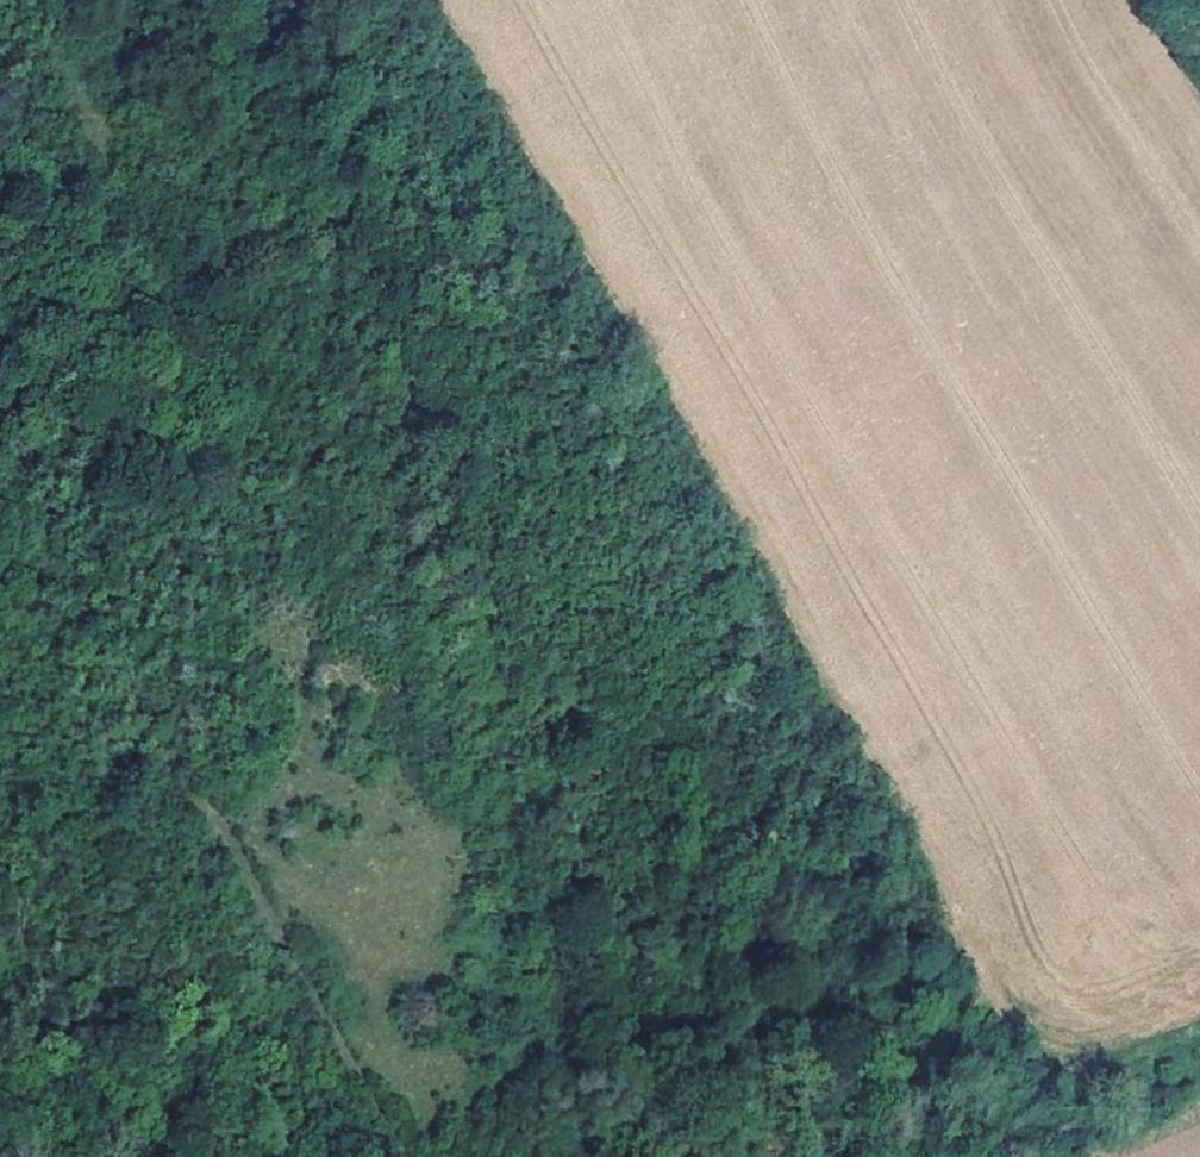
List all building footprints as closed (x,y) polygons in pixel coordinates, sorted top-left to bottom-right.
[(594,1005),(602,1020),(617,1013),(608,997),(594,1005)]
